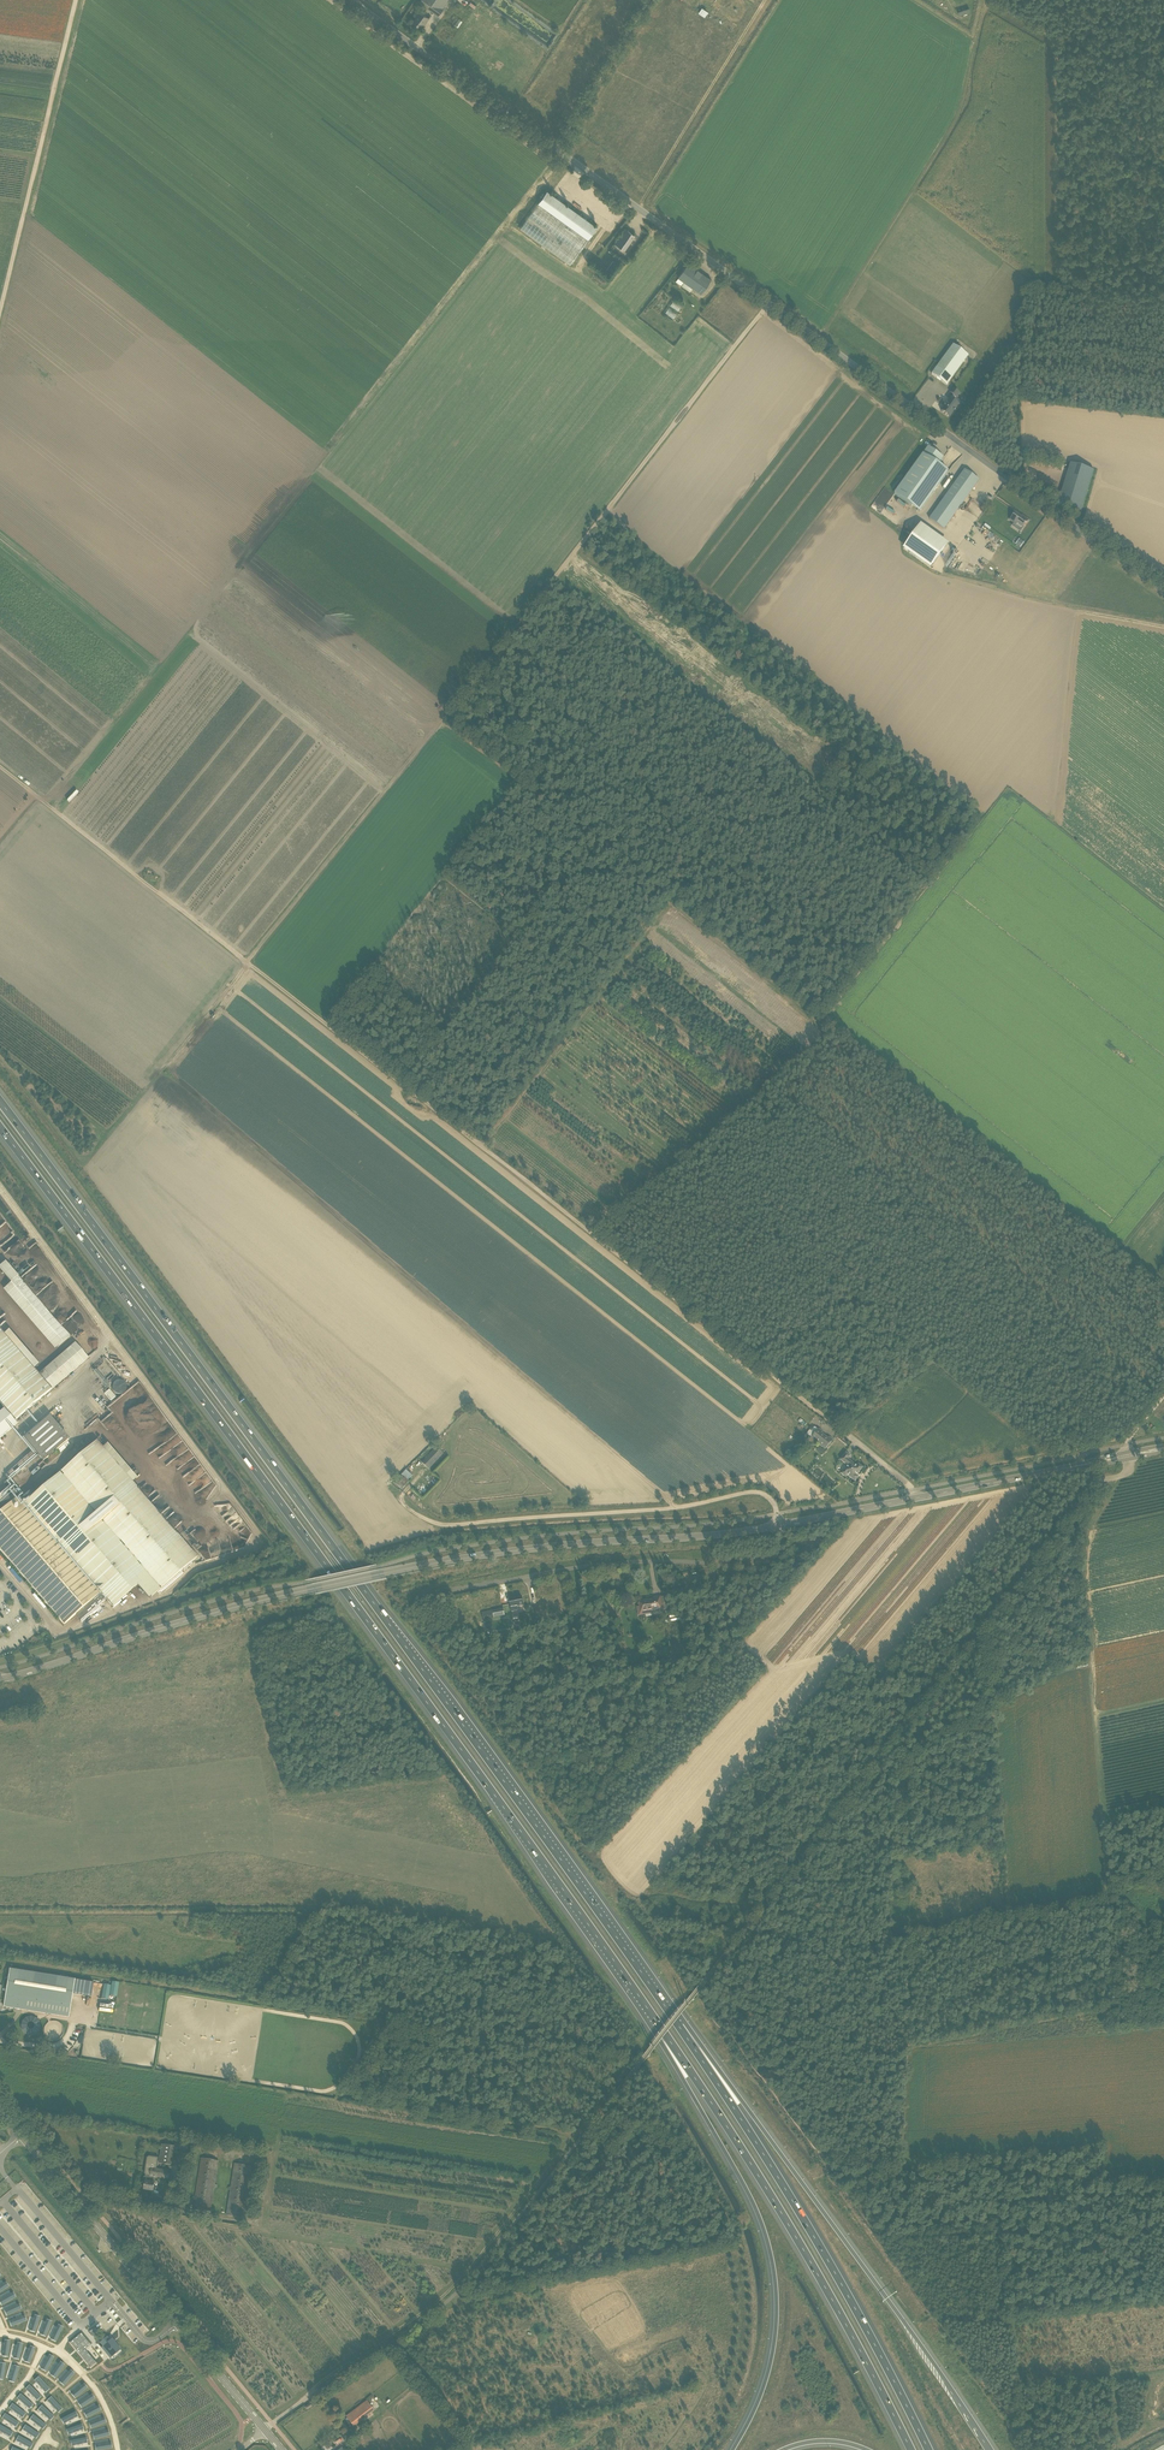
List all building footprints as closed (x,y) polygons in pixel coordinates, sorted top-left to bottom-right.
[(443,7),(433,0),(421,0),(420,1),(439,14),(443,7)] [(698,13),(705,16),(708,11),(702,7),(698,13)] [(429,17),(418,9),(413,15),(417,17),(413,22),(420,27),(423,23),(425,24),(429,17)] [(556,170),(554,174),(562,178),(564,174),(556,170)] [(520,228),(570,264),(597,226),(547,190),(520,228)] [(624,251),(635,235),(625,228),(614,244),(624,251)] [(613,261),(607,270),(609,272),(615,262),(613,261)] [(701,294),(711,280),(688,263),(678,278),(701,294)] [(674,300),(670,306),(678,312),(682,306),(674,300)] [(677,313),(669,307),(665,313),(673,319),(677,313)] [(947,385),(968,356),(953,345),(932,374),(947,385)] [(941,411),(950,417),(959,405),(954,401),(956,398),(960,393),(953,389),(950,393),(953,395),(950,399),(941,411)] [(948,472),(938,465),(944,458),(928,447),(894,494),(919,512),(948,472)] [(1096,471),(1073,463),(1059,504),(1082,512),(1096,471)] [(939,506),(954,516),(979,480),(964,470),(939,506)] [(1023,528),(1028,520),(1022,516),(1021,517),(1015,513),(1010,520),(1014,523),(1011,526),(1020,533),(1023,528)] [(921,524),(902,549),(930,569),(948,543),(921,524)] [(1020,539),(1016,545),(1020,548),(1024,542),(1020,539)] [(501,884),(497,889),(502,892),(505,887),(501,884)] [(495,907),(491,912),(496,916),(500,911),(495,907)] [(38,1375),(0,1331),(0,1404),(15,1421),(51,1390),(88,1358),(75,1343),(70,1347),(71,1349),(67,1352),(66,1351),(38,1375)] [(116,1397),(109,1389),(104,1394),(111,1401),(116,1397)] [(69,1439),(55,1422),(50,1417),(49,1416),(23,1438),(44,1462),(69,1439)] [(825,1449),(833,1440),(829,1437),(828,1438),(821,1433),(822,1432),(818,1429),(811,1438),(825,1449)] [(161,1590),(198,1558),(97,1440),(30,1498),(27,1495),(21,1500),(11,1489),(9,1487),(0,1496),(0,1550),(64,1624),(75,1615),(81,1620),(106,1598),(112,1606),(148,1575),(161,1590)] [(819,1446),(816,1450),(822,1455),(825,1451),(819,1446)] [(437,1447),(422,1462),(429,1469),(444,1453),(437,1447)] [(847,1475),(855,1481),(858,1477),(856,1475),(857,1473),(858,1474),(863,1467),(858,1464),(857,1466),(848,1459),(850,1456),(846,1453),(840,1460),(847,1465),(841,1473),(845,1477),(847,1475)] [(401,1475),(407,1481),(412,1475),(406,1470),(401,1475)] [(401,1475),(394,1483),(402,1489),(408,1482),(407,1481),(401,1475)] [(518,1607),(524,1606),(522,1596),(509,1599),(511,1612),(518,1610),(518,1607)] [(652,1612),(663,1610),(660,1596),(653,1598),(653,1599),(639,1602),(640,1606),(636,1607),(638,1616),(644,1615),(652,1614),(652,1612)] [(503,1608),(482,1612),(483,1620),(505,1615),(503,1608)] [(72,1994),(75,1979),(10,1969),(4,2007),(69,2017),(72,1994)] [(94,1982),(75,1979),(72,1994),(91,1997),(94,1982)] [(24,2015),(20,2031),(36,2036),(41,2019),(24,2015)] [(662,2056),(666,2054),(668,2059),(671,2058),(665,2043),(658,2046),(662,2056)] [(162,2144),(159,2163),(171,2165),(174,2146),(162,2144)] [(144,2189),(153,2191),(155,2183),(154,2183),(155,2177),(169,2179),(170,2170),(164,2169),(155,2168),(157,2159),(149,2158),(147,2159),(144,2173),(146,2175),(144,2177),(143,2179),(145,2182),(144,2189)] [(220,2160),(202,2158),(193,2210),(210,2213),(214,2187),(217,2188),(218,2185),(216,2184),(220,2160)] [(252,2166),(249,2166),(234,2163),(231,2187),(228,2187),(228,2190),(231,2190),(227,2215),(244,2218),(252,2166)] [(11,2287),(4,2276),(0,2279),(0,2289),(2,2292),(11,2287)] [(17,2298),(11,2287),(2,2292),(9,2303),(17,2298)] [(0,2308),(9,2303),(2,2292),(0,2294),(0,2308)] [(15,2314),(25,2309),(17,2298),(9,2303),(15,2314)] [(9,2303),(0,2308),(5,2318),(15,2314),(9,2303)] [(25,2332),(30,2313),(25,2309),(15,2314),(25,2332)] [(30,2313),(25,2332),(35,2335),(42,2316),(30,2313)] [(15,2314),(5,2318),(9,2329),(25,2332),(15,2314)] [(42,2316),(35,2335),(45,2339),(54,2321),(42,2316)] [(104,2332),(95,2320),(89,2325),(99,2336),(104,2332)] [(54,2321),(45,2339),(55,2344),(66,2328),(54,2321)] [(0,2358),(2,2359),(4,2359),(6,2359),(8,2359),(8,2360),(12,2339),(9,2338),(7,2338),(4,2338),(2,2337),(0,2337),(0,2358)] [(110,2358),(121,2349),(115,2342),(113,2344),(107,2337),(100,2342),(103,2346),(101,2347),(110,2358)] [(12,2339),(8,2360),(10,2360),(12,2360),(13,2361),(15,2361),(17,2362),(19,2362),(25,2342),(24,2342),(22,2341),(19,2341),(17,2340),(14,2339),(12,2339)] [(95,2360),(78,2341),(73,2345),(89,2365),(95,2360)] [(25,2342),(19,2362),(21,2363),(23,2363),(25,2364),(31,2367),(36,2355),(36,2351),(36,2349),(34,2346),(32,2344),(29,2343),(27,2343),(25,2342)] [(41,2357),(36,2369),(40,2371),(41,2372),(42,2372),(44,2373),(45,2374),(56,2356),(55,2355),(53,2354),(52,2353),(50,2353),(48,2352),(45,2353),(43,2354),(41,2357)] [(56,2356),(45,2374),(46,2375),(47,2376),(49,2377),(50,2377),(51,2378),(52,2379),(54,2380),(55,2381),(68,2365),(67,2364),(66,2363),(64,2362),(63,2361),(61,2360),(60,2359),(58,2357),(56,2356)] [(4,2382),(9,2362),(2,2360),(0,2360),(0,2381),(4,2382)] [(9,2362),(4,2382),(5,2382),(11,2384),(17,2386),(25,2377),(28,2368),(24,2366),(17,2363),(10,2362),(9,2362)] [(68,2365),(55,2381),(56,2382),(57,2383),(58,2384),(59,2385),(61,2386),(62,2387),(63,2388),(64,2389),(80,2376),(79,2374),(77,2373),(76,2372),(75,2370),(73,2369),(72,2368),(70,2367),(69,2365),(68,2365)] [(30,2381),(29,2382),(43,2398),(46,2396),(53,2390),(58,2386),(57,2385),(56,2384),(55,2384),(54,2383),(53,2382),(52,2382),(51,2381),(51,2380),(50,2379),(49,2379),(48,2378),(47,2377),(46,2377),(45,2376),(44,2375),(43,2375),(42,2374),(41,2374),(40,2373),(39,2373),(35,2371),(30,2381)] [(81,2377),(65,2391),(66,2391),(66,2392),(67,2392),(67,2393),(68,2394),(69,2394),(69,2395),(70,2396),(71,2397),(71,2398),(72,2399),(73,2400),(73,2401),(90,2388),(89,2387),(89,2386),(88,2385),(87,2384),(86,2383),(86,2382),(85,2382),(85,2381),(84,2380),(83,2379),(82,2378),(81,2377)] [(21,2391),(36,2406),(37,2404),(39,2402),(41,2400),(43,2398),(29,2382),(26,2385),(25,2387),(23,2389),(21,2391)] [(59,2387),(43,2401),(57,2417),(74,2405),(74,2404),(73,2403),(72,2402),(72,2401),(71,2400),(70,2399),(69,2398),(68,2397),(67,2396),(67,2395),(66,2394),(65,2393),(64,2392),(63,2391),(62,2391),(62,2390),(61,2389),(60,2388),(59,2387)] [(90,2388),(73,2401),(74,2401),(75,2402),(75,2403),(76,2404),(80,2410),(97,2399),(93,2393),(93,2392),(92,2391),(92,2390),(91,2389),(91,2388),(90,2388)] [(13,2400),(12,2401),(28,2414),(29,2414),(30,2412),(32,2410),(34,2408),(36,2406),(21,2391),(19,2392),(18,2394),(16,2396),(14,2398),(13,2400)] [(97,2399),(80,2410),(81,2412),(85,2420),(104,2411),(99,2402),(97,2399)] [(5,2410),(4,2411),(22,2423),(22,2422),(24,2420),(25,2418),(27,2416),(28,2414),(12,2401),(11,2402),(10,2404),(8,2406),(6,2408),(5,2410)] [(42,2402),(33,2412),(49,2426),(57,2417),(42,2402)] [(371,2412),(364,2403),(347,2416),(353,2426),(371,2412)] [(74,2405),(57,2417),(61,2423),(64,2429),(83,2420),(79,2413),(75,2405),(74,2405)] [(16,2432),(16,2431),(18,2429),(19,2427),(21,2425),(22,2423),(4,2411),(4,2412),(2,2414),(1,2416),(0,2418),(0,2423),(16,2432)] [(104,2411),(85,2420),(88,2429),(89,2430),(109,2424),(108,2422),(104,2412),(104,2411)] [(33,2412),(24,2422),(42,2434),(49,2426),(33,2412)] [(83,2420),(64,2429),(64,2430),(67,2436),(68,2440),(88,2435),(87,2429),(83,2421),(83,2420)] [(20,2429),(17,2433),(36,2444),(37,2441),(42,2435),(42,2434),(24,2422),(20,2429)] [(7,2446),(8,2445),(10,2443),(11,2441),(12,2438),(14,2436),(15,2434),(16,2432),(0,2423),(0,2440),(7,2446)] [(109,2424),(89,2430),(91,2438),(92,2441),(112,2437),(111,2432),(109,2424)] [(11,2446),(22,2449),(32,2449),(33,2448),(36,2444),(17,2433),(15,2437),(11,2445),(11,2446)] [(68,2440),(69,2443),(70,2449),(81,2449),(91,2449),(91,2447),(89,2438),(88,2435),(68,2440)] [(92,2441),(93,2446),(93,2449),(110,2449),(114,2449),(113,2443),(112,2437),(92,2441)]
